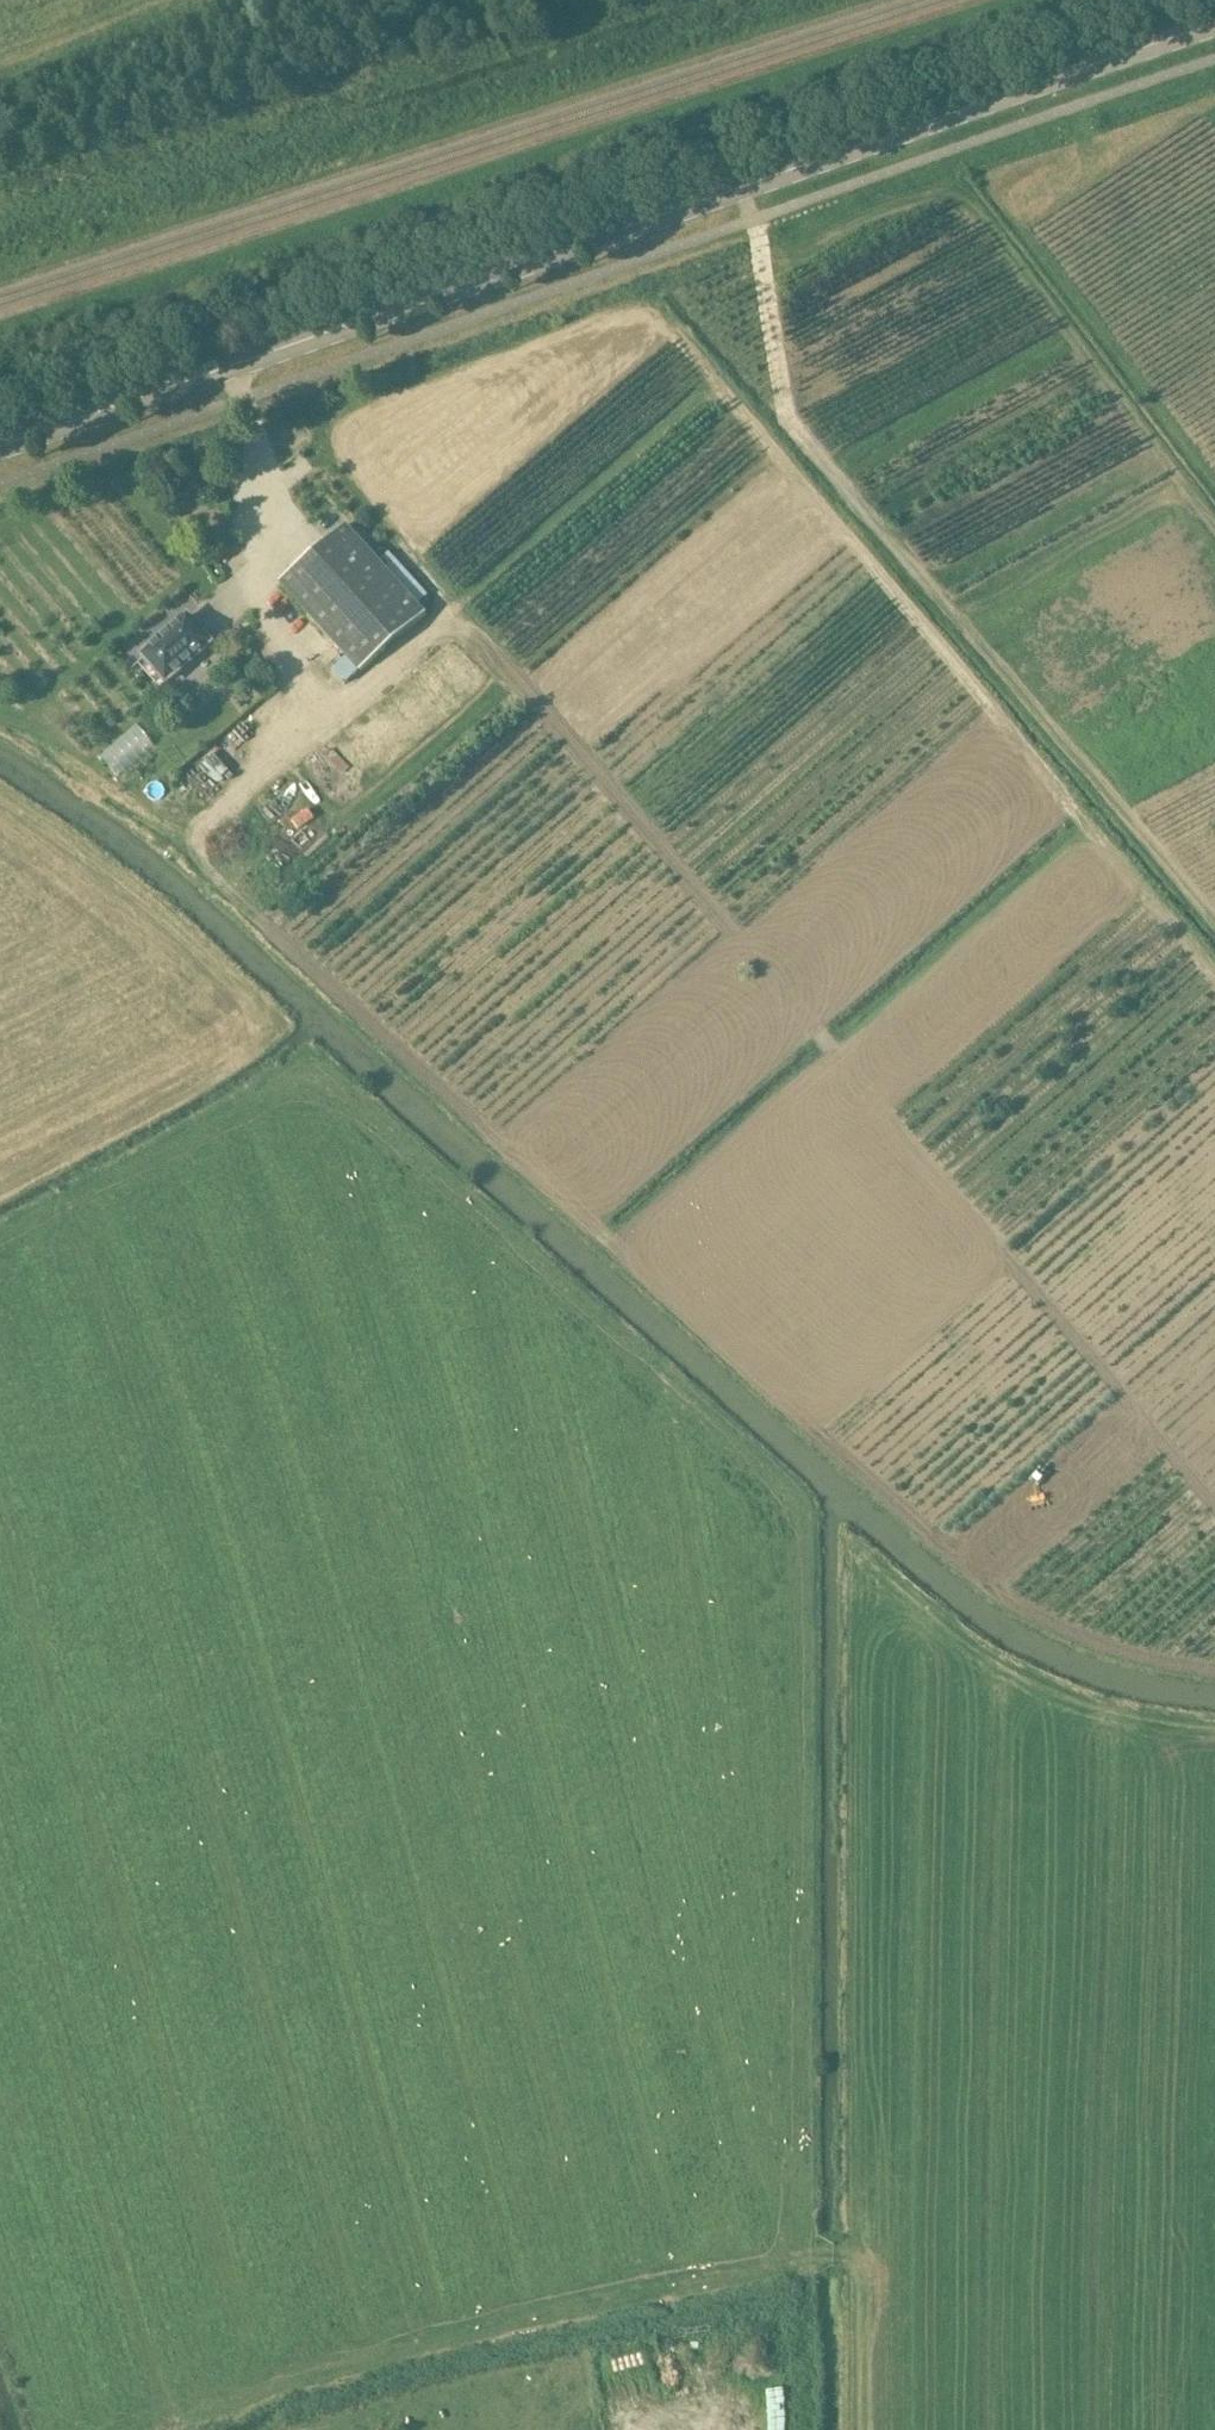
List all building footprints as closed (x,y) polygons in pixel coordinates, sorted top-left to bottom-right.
[(362,675),(427,617),(347,527),(282,586),(362,675)] [(219,565),(228,557),(221,550),(213,558),(219,565)] [(212,644),(187,615),(140,656),(165,685),(212,644)] [(346,685),(359,674),(346,660),(334,671),(346,685)] [(115,764),(144,744),(136,733),(108,753),(115,764)] [(234,755),(204,746),(196,772),(225,782),(234,755)]
